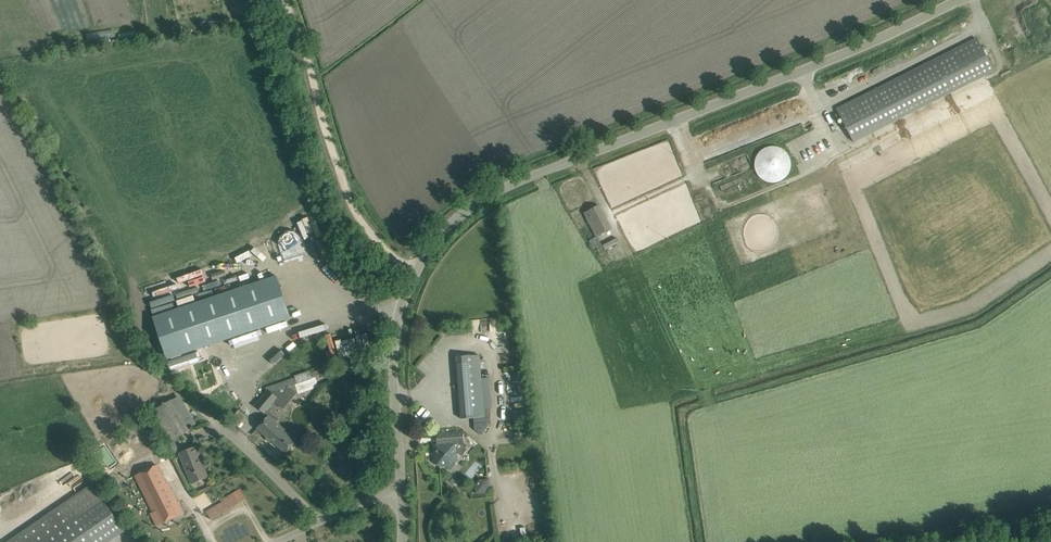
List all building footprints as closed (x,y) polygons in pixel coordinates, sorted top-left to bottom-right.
[(994,72),(982,48),(977,39),(837,109),(853,143),(994,72)] [(784,145),(756,152),(764,184),(792,176),(784,145)] [(599,206),(585,213),(597,236),(597,237),(598,237),(612,230),(599,206)] [(614,230),(602,235),(606,248),(619,243),(614,230)] [(597,236),(589,240),(595,251),(598,250),(601,256),(607,252),(598,237),(597,237),(597,236)] [(241,253),(242,259),(259,255),(258,249),(241,253)] [(245,271),(247,279),(276,273),(274,264),(245,271)] [(153,317),(167,360),(291,318),(277,276),(153,317)] [(481,378),(479,354),(456,356),(461,418),(474,417),(475,430),(481,435),(491,423),(488,378),(481,378)] [(269,389),(255,405),(265,414),(266,413),(268,410),(275,403),(276,401),(281,396),(288,402),(290,404),(298,395),(288,387),(283,382),(269,387),(269,389)] [(154,402),(145,407),(149,413),(149,414),(166,444),(175,439),(190,430),(186,424),(195,419),(181,395),(172,400),(158,409),(154,402)] [(268,415),(257,429),(286,453),(297,440),(276,422),(279,420),(268,410),(266,413),(268,415)] [(446,466),(454,472),(451,469),(457,462),(456,455),(459,454),(462,457),(469,447),(464,443),(463,430),(445,432),(445,430),(444,430),(446,444),(434,445),(435,457),(432,460),(439,466),(446,466)] [(192,483),(208,477),(195,447),(180,453),(192,483)] [(157,465),(135,476),(153,512),(150,513),(157,527),(183,513),(168,483),(166,484),(157,465)] [(489,479),(476,480),(476,493),(490,492),(489,479)] [(125,532),(92,484),(8,541),(110,541),(125,532)] [(228,509),(223,501),(206,511),(211,520),(228,509)]
